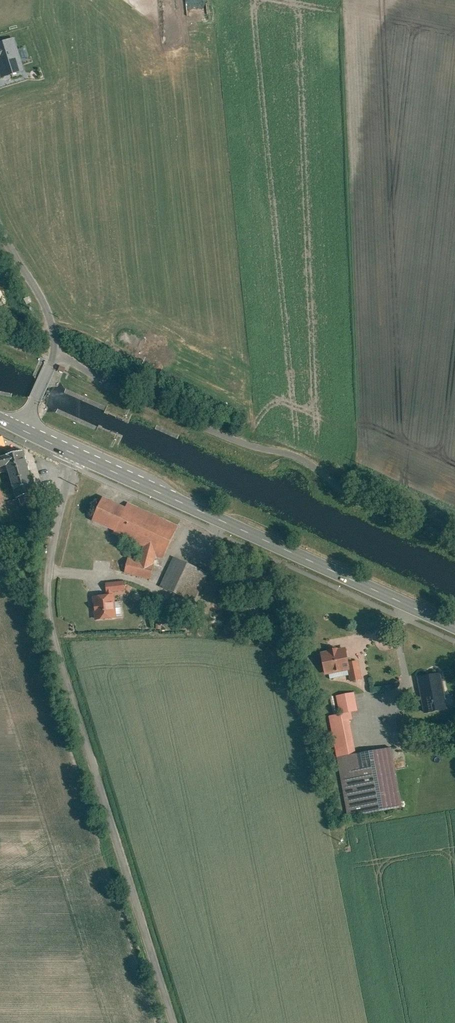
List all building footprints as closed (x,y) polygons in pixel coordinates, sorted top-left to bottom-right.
[(15,53),(4,55),(3,54),(0,55),(0,65),(2,75),(19,72),(15,53)] [(18,499),(40,492),(26,449),(0,458),(0,464),(1,467),(7,465),(18,499)] [(0,487),(0,510),(9,507),(2,486),(0,487)] [(116,531),(127,508),(104,498),(94,521),(116,531)] [(129,559),(125,574),(151,581),(157,557),(164,560),(177,532),(180,528),(129,503),(127,508),(116,531),(115,535),(142,548),(139,561),(129,559)] [(179,560),(162,595),(188,608),(205,574),(179,560)] [(94,598),(97,624),(118,622),(116,601),(127,600),(125,585),(108,587),(109,596),(94,598)] [(326,654),(329,676),(349,674),(351,686),(363,685),(361,664),(349,665),(347,652),(326,654)] [(423,677),(427,711),(443,709),(438,675),(423,677)] [(331,715),(352,818),(400,808),(389,752),(356,758),(349,721),(359,719),(354,695),(338,698),(341,713),(331,715)]
